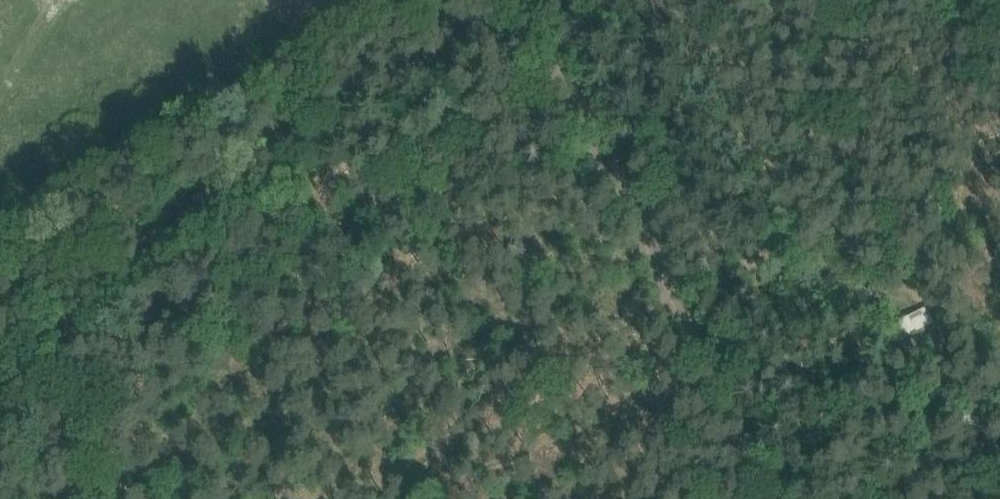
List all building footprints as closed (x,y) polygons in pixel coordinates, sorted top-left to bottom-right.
[(193,199),(200,208),(210,200),(202,191),(193,199)] [(54,309),(61,319),(71,313),(64,303),(54,309)] [(889,328),(895,340),(928,323),(930,322),(924,310),(889,328)]
